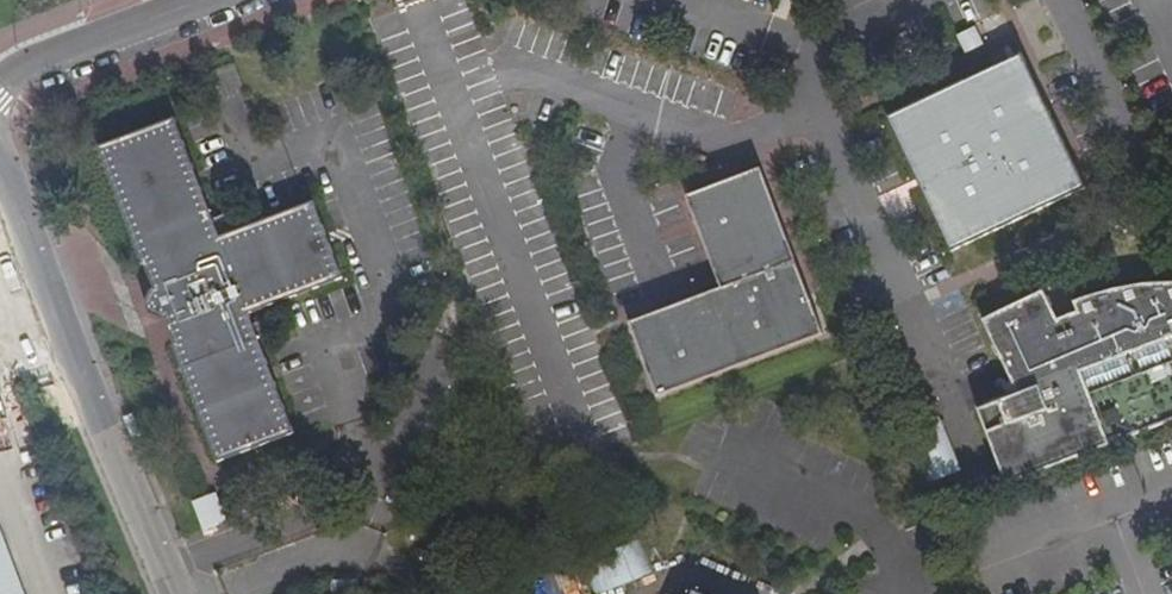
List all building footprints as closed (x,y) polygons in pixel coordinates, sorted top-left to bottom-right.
[(1085,190),(1038,90),(1020,55),(989,71),(886,120),(916,182),(921,191),(951,253),(1085,190)] [(150,292),(144,307),(147,313),(149,318),(164,322),(174,346),(172,347),(218,464),(293,435),(249,316),(343,280),(314,205),(219,239),(174,120),(96,150),(141,268),(144,267),(149,279),(153,291),(150,292)] [(825,336),(811,297),(801,300),(795,284),(804,280),(763,169),(688,197),(722,289),(631,323),(659,398),(825,336)] [(801,300),(811,297),(804,280),(795,284),(801,300)] [(999,354),(1006,368),(1016,391),(977,407),(1010,488),(1171,426),(1171,283),(1157,284),(1152,284),(1129,287),(1098,295),(1076,302),(1081,312),(1061,322),(1046,292),(1010,309),(984,321),(999,354)] [(222,492),(196,501),(208,535),(234,526),(222,492)] [(0,540),(0,593),(20,593),(0,540)] [(576,575),(552,579),(554,593),(578,593),(576,575)]
